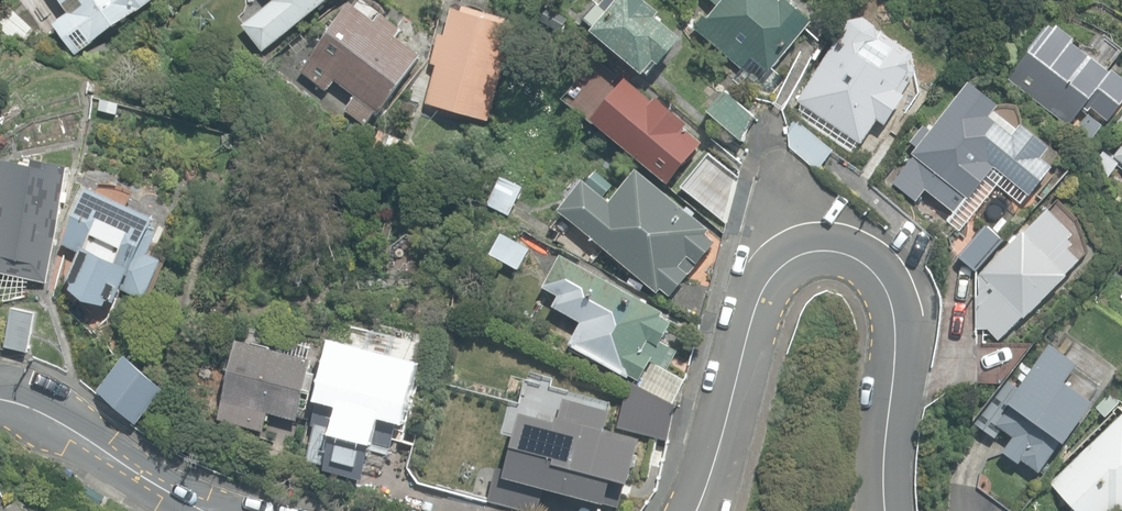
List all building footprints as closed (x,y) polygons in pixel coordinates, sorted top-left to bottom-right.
[(78,55),(162,0),(63,0),(71,13),(54,24),(57,30),(53,32),(59,41),(66,36),(78,55)] [(263,54),(337,0),(273,0),(274,2),(242,26),(263,54)] [(644,74),(656,60),(661,64),(683,38),(658,17),(662,13),(647,0),(605,0),(600,6),(597,3),(584,19),(595,28),(593,31),(644,74)] [(772,93),(785,78),(773,68),(813,21),(792,4),(795,1),(794,0),(712,0),(719,6),(709,18),(705,15),(694,27),(743,68),(734,78),(751,92),(759,82),(772,93)] [(346,111),(366,126),(377,112),(380,115),(423,57),(398,38),(404,31),(383,16),(378,22),(353,3),(301,73),(326,92),(334,82),(356,98),(346,111)] [(427,103),(490,121),(516,28),(508,26),(509,21),(465,8),(463,12),(453,9),(446,34),(441,32),(433,60),(435,61),(434,64),(438,66),(430,91),(427,90),(424,100),(427,101),(427,103)] [(798,100),(862,143),(862,142),(878,119),(886,124),(906,95),(902,93),(917,71),(914,52),(884,32),(885,31),(862,16),(857,12),(798,100)] [(1069,126),(1082,109),(1087,113),(1091,107),(1108,121),(1121,104),(1121,77),(1113,70),(1110,72),(1052,25),(1008,79),(1069,126)] [(592,120),(669,185),(704,143),(686,128),(689,124),(657,98),(654,101),(627,78),(592,120)] [(926,189),(956,213),(995,165),(1031,194),(1060,167),(1045,157),(1048,149),(1023,127),(1015,134),(993,116),(999,105),(971,82),(931,131),(924,125),(911,142),(917,147),(912,153),(915,155),(893,183),(916,201),(926,189)] [(708,111),(743,142),(754,115),(726,90),(708,111)] [(100,111),(118,115),(120,104),(102,100),(100,111)] [(1073,134),(1088,145),(1103,126),(1088,114),(1073,134)] [(835,152),(799,122),(789,134),(788,147),(818,172),(835,152)] [(374,151),(406,160),(412,140),(381,130),(374,151)] [(1105,182),(1118,164),(1103,153),(1090,172),(1105,182)] [(47,283),(72,167),(37,159),(35,167),(10,161),(5,185),(0,184),(0,203),(1,204),(0,209),(0,273),(47,283)] [(663,288),(671,295),(716,241),(707,234),(711,229),(639,169),(612,201),(602,193),(611,183),(597,172),(589,181),(586,179),(560,210),(659,292),(663,288)] [(487,206),(509,217),(526,183),(504,172),(487,206)] [(73,291),(109,306),(111,302),(117,304),(130,294),(145,300),(163,260),(148,253),(156,221),(88,190),(64,245),(82,253),(69,282),(76,285),(73,291)] [(977,325),(989,325),(1002,337),(1079,259),(1068,248),(1073,243),(1069,239),(1074,234),(1049,209),(1027,232),(1024,229),(976,278),(977,325)] [(959,255),(976,270),(1004,238),(987,223),(959,255)] [(489,255),(521,272),(532,252),(500,235),(489,255)] [(640,387),(674,404),(688,380),(668,369),(678,351),(660,341),(672,320),(663,316),(665,312),(562,255),(544,286),(560,294),(553,305),(582,321),(571,342),(643,382),(640,387)] [(373,291),(377,276),(363,272),(359,287),(373,291)] [(6,346),(29,351),(37,312),(15,307),(6,346)] [(219,418),(264,431),(269,412),(297,419),(306,389),(311,391),(316,373),(310,372),(314,359),(241,339),(240,339),(219,418)] [(391,445),(415,361),(334,339),(301,457),(325,464),(324,468),(366,480),(377,441),(391,445)] [(164,387),(126,356),(97,391),(136,422),(164,387)] [(1018,456),(1040,471),(1062,440),(1064,442),(1094,401),(1038,361),(1018,388),(1005,379),(982,412),(1026,445),(1018,456)] [(669,439),(674,404),(640,387),(629,381),(619,427),(669,439)] [(524,510),(544,510),(547,496),(612,510),(621,470),(640,475),(648,439),(606,430),(612,403),(552,389),(546,414),(515,407),(493,504),(524,510)] [(1079,510),(1121,510),(1121,413),(1051,481),(1079,510)]
